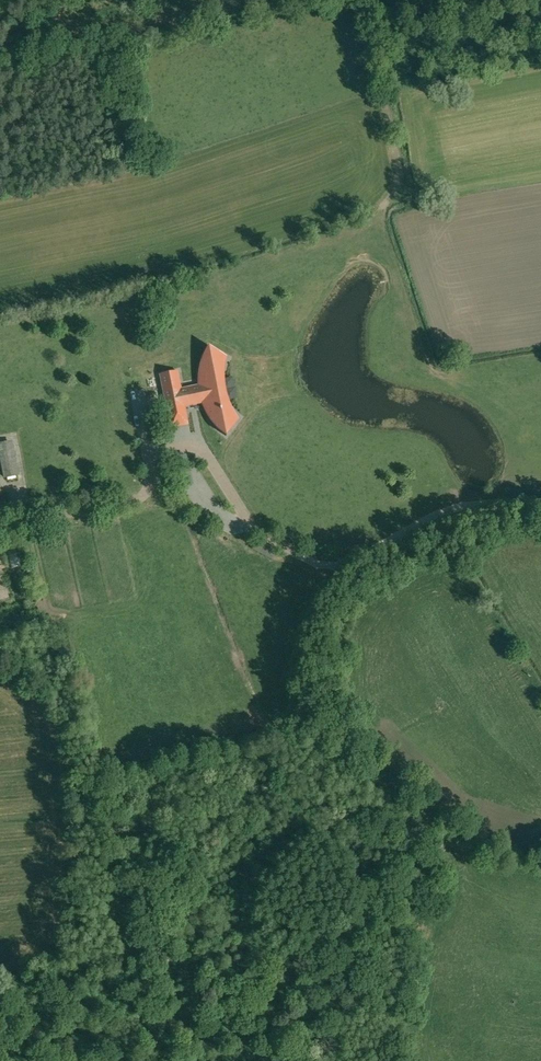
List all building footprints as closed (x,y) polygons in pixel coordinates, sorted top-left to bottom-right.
[(219,363),(221,359),(208,353),(206,352),(209,346),(209,345),(200,364),(198,385),(181,388),(178,371),(160,375),(171,428),(188,424),(185,406),(202,403),(211,421),(226,436),(227,435),(222,431),(223,429),(232,418),(230,416),(227,413),(225,410),(222,405),(221,402),(219,399),(218,395),(217,392),(216,388),(216,384),(216,381),(216,375),(217,372),(218,368),(219,363)] [(13,440),(0,442),(0,457),(4,477),(19,474),(13,440)]
